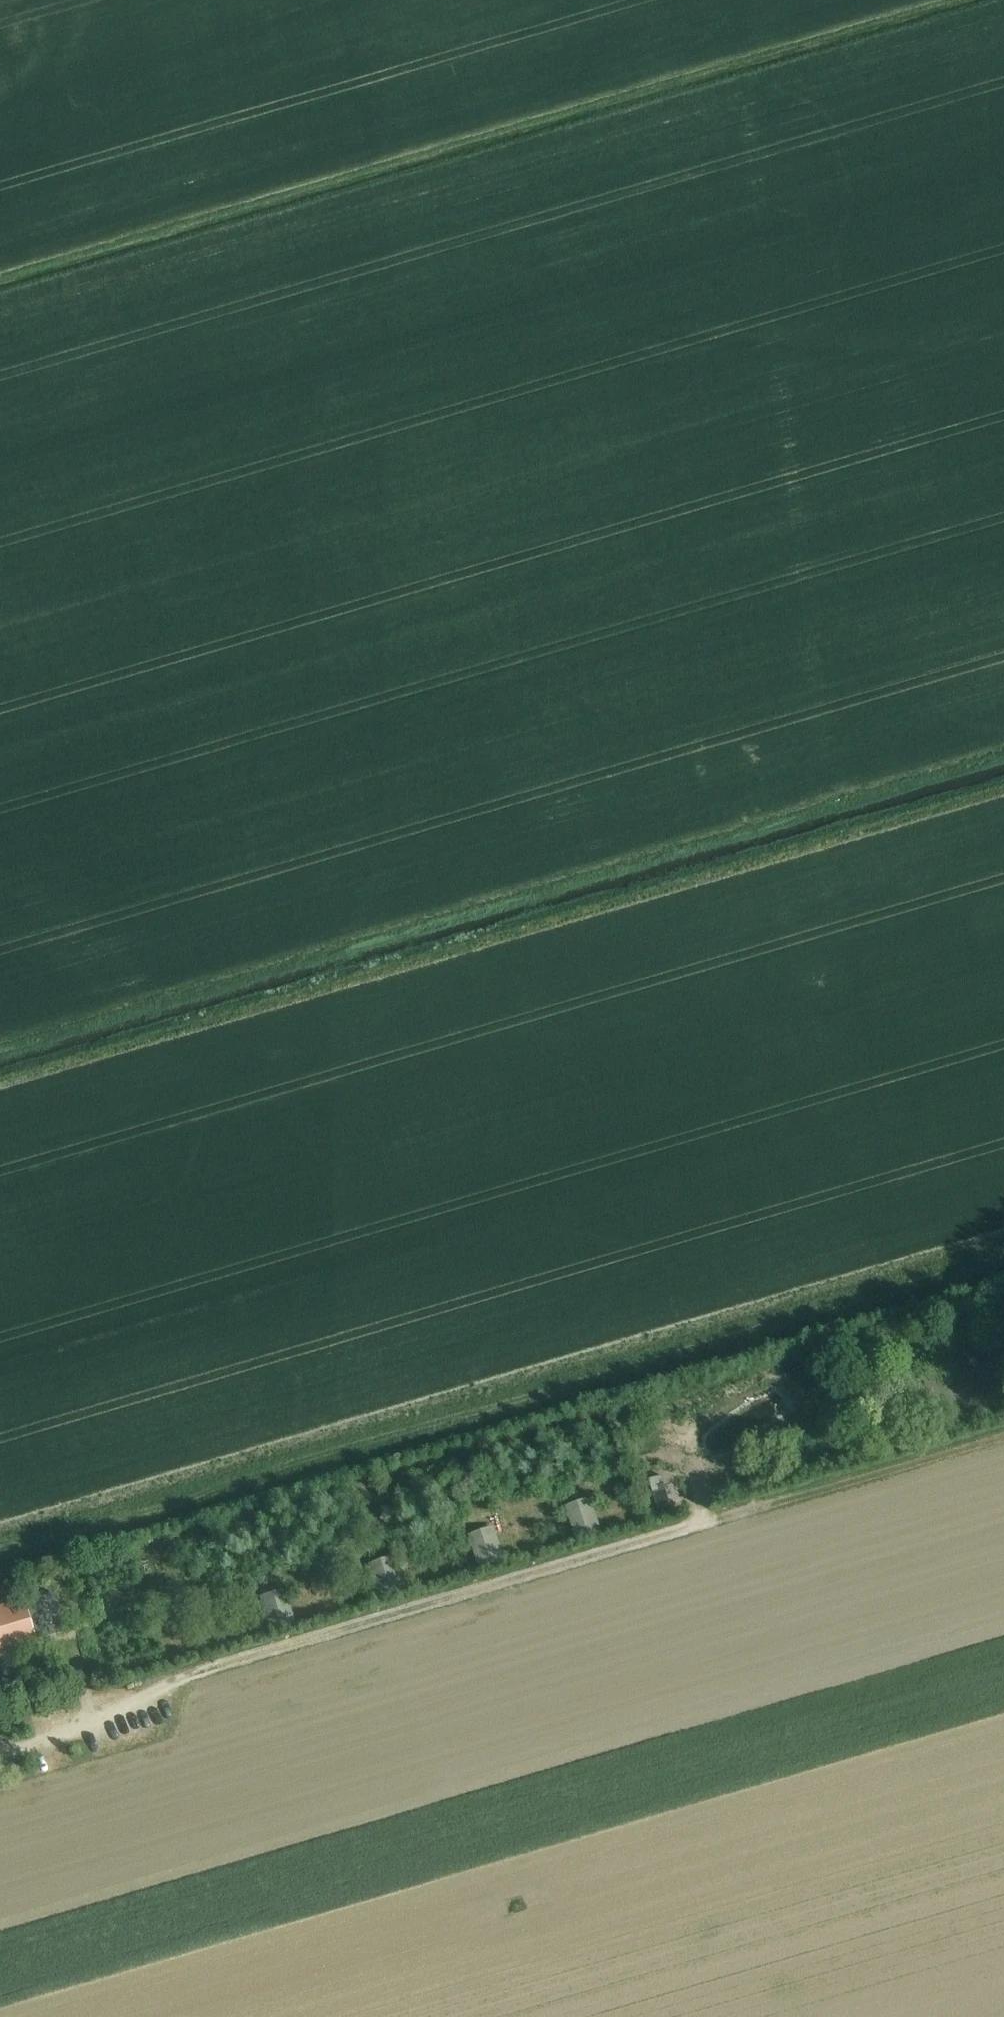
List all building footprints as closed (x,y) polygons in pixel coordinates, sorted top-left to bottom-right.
[(653,1476),(640,1481),(650,1509),(663,1505),(653,1476)] [(565,1534),(590,1527),(582,1500),(557,1507),(565,1534)] [(486,1527),(462,1536),(471,1562),(496,1553),(486,1527)] [(276,1620),(276,1593),(256,1593),(256,1620),(276,1620)] [(0,1608),(0,1650),(51,1635),(55,1634),(59,1633),(57,1625),(53,1624),(48,1624),(46,1618),(50,1617),(54,1615),(48,1594),(44,1595),(40,1596),(0,1608)] [(99,1600),(91,1603),(93,1612),(102,1609),(99,1600)]
